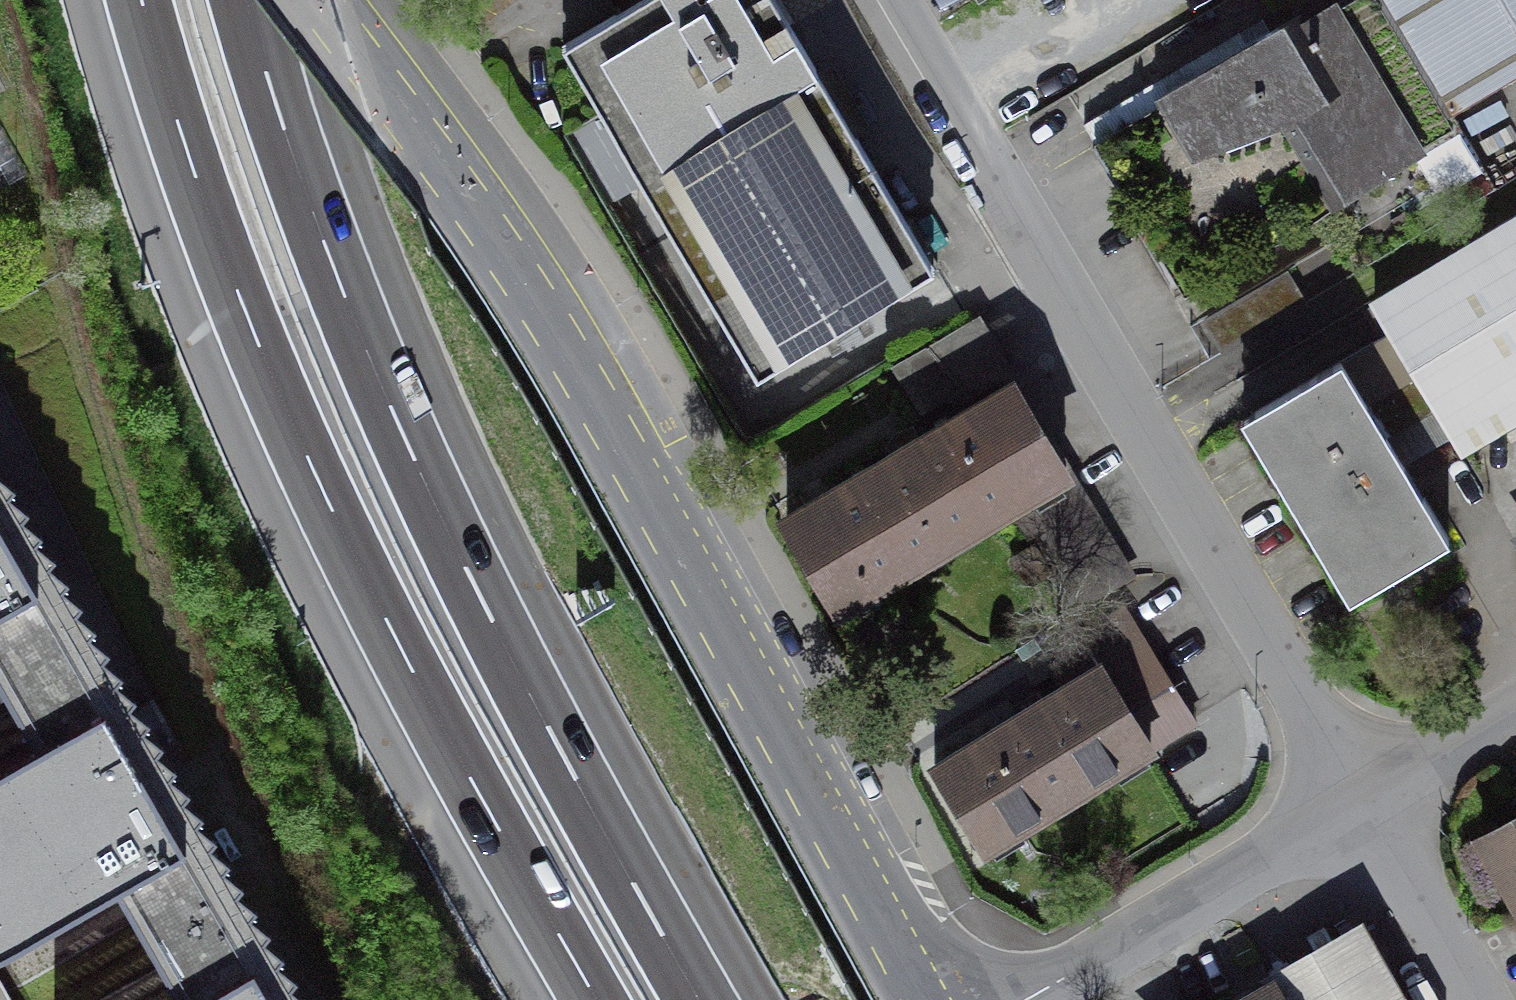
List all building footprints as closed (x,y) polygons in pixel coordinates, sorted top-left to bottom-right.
[(561,51),(756,380),(934,276),(835,110),(770,0),(648,0),(561,51)] [(976,9),(992,0),(970,0),(976,9)] [(1332,21),(1329,16),(1297,35),(1291,25),(1265,41),(1256,27),(1070,137),(1122,224),(1127,233),(1130,231),(1188,328),(1330,243),(1342,262),(1475,184),(1442,129),(1365,0),(1362,0),(1363,3),(1332,21)] [(1442,129),(1515,85),(1515,0),(1365,0),(1442,129)] [(1392,332),(1341,362),(1399,459),(1450,429),(1468,458),(1515,430),(1515,231),(1381,312),(1392,332)] [(974,319),(894,366),(921,414),(944,400),(959,403),(1006,375),(990,347),(974,319)] [(1341,362),(1240,422),(1361,624),(1461,564),(1407,473),(1399,459),(1341,362)] [(897,455),(787,521),(838,606),(1007,506),(1072,614),(1129,580),(1064,472),(1013,387),(921,441),(919,439),(907,446),(895,453),(897,455)] [(321,991),(329,982),(308,968),(315,959),(295,945),(302,936),(281,921),(289,913),(268,898),(276,889),(255,875),(262,866),(242,852),(249,843),(228,829),(236,820),(215,806),(222,797),(202,783),(209,774),(189,760),(196,751),(176,737),(183,728),(163,714),(170,705),(150,691),(157,683),(136,668),(144,660),(123,645),(131,637),(110,622),(117,614),(97,599),(104,591),(84,576),(91,568),(70,553),(78,545),(57,530),(65,521),(44,507),(51,499),(31,484),(38,475),(18,461),(25,453),(5,439),(0,445),(0,649),(5,658),(41,721),(0,744),(0,928),(120,859),(193,985),(166,999),(335,999),(321,991)] [(1119,610),(1073,638),(1093,670),(1149,762),(1195,734),(1119,610)] [(1027,711),(918,780),(976,872),(1149,762),(1093,670),(1027,711)] [(1460,827),(1515,924),(1515,795),(1460,827)] [(1271,984),(1255,992),(1242,999),(1402,999),(1359,924),(1267,977),(1271,984)]
